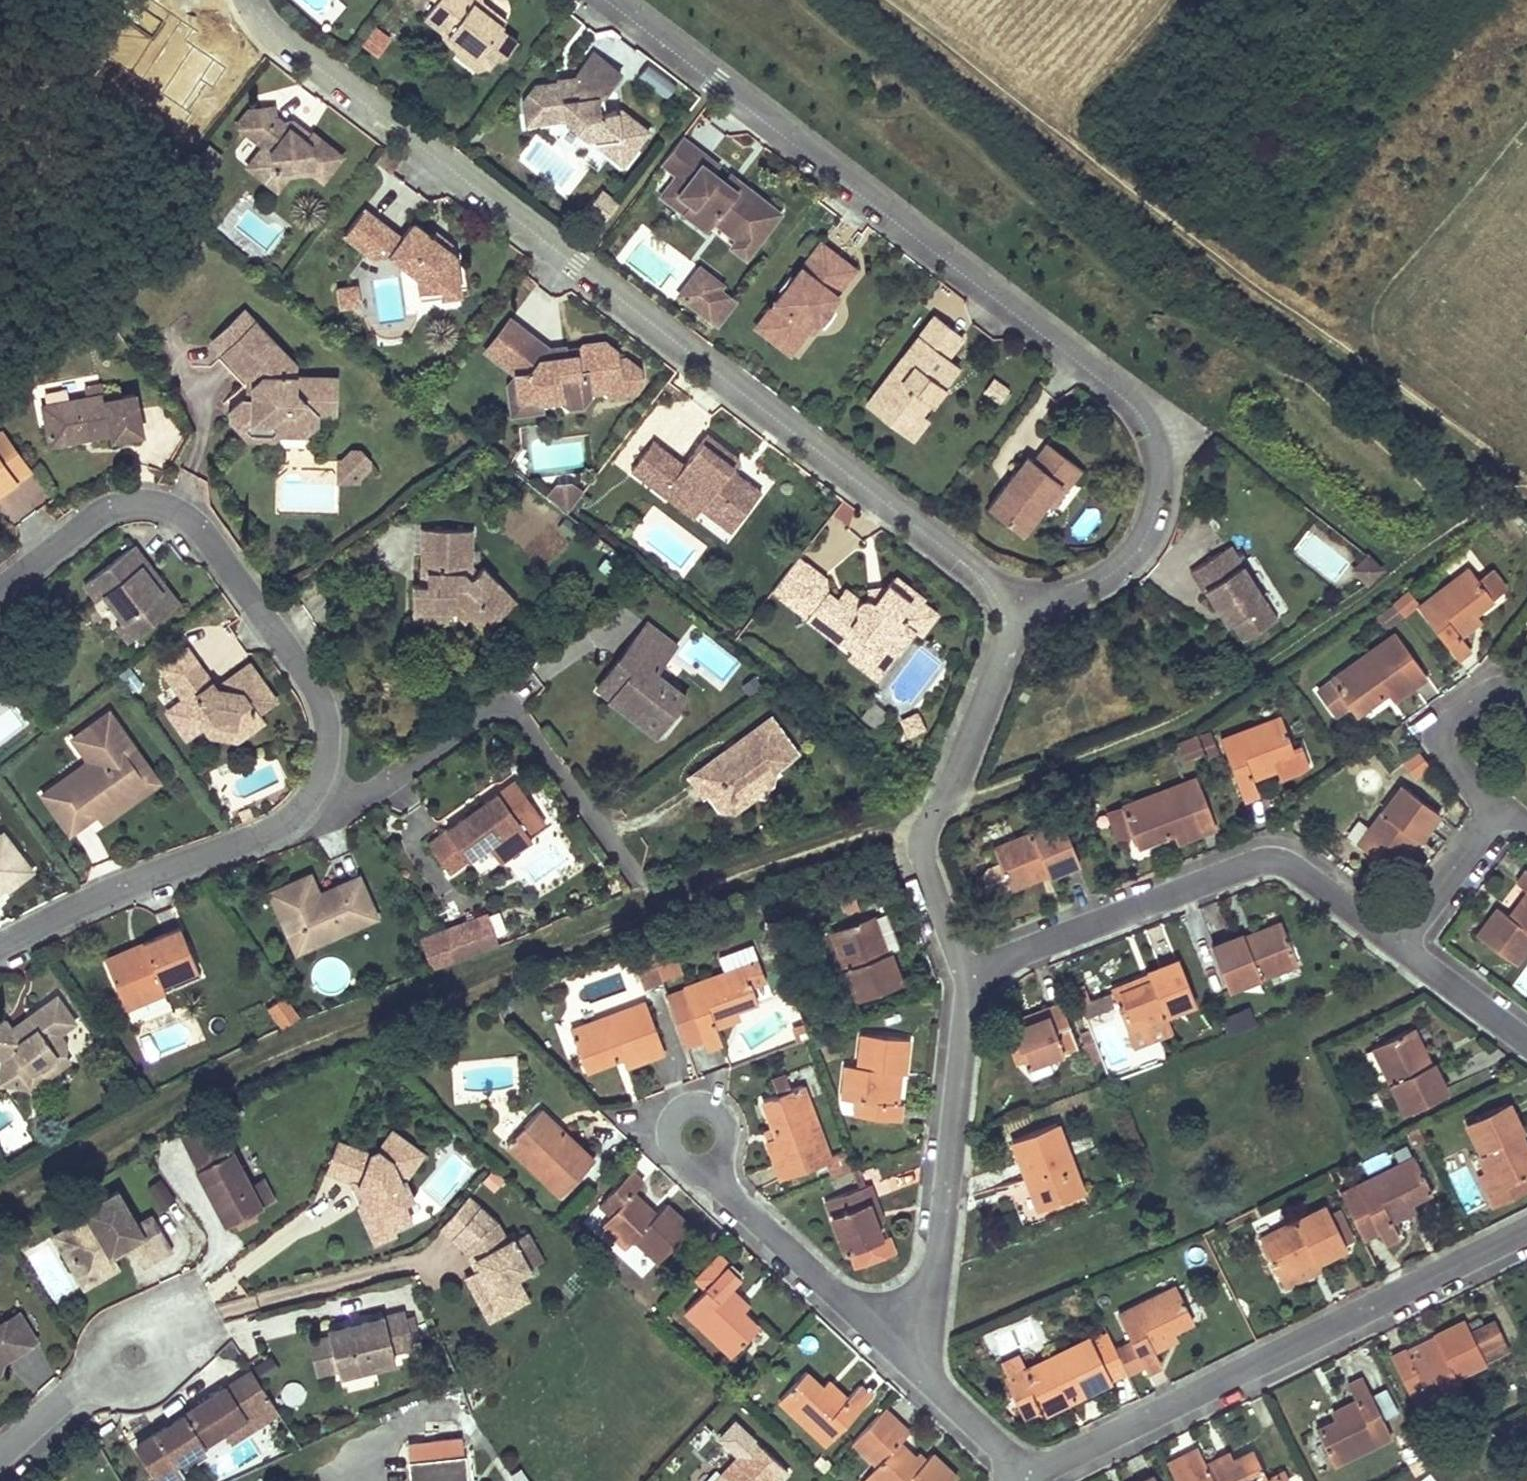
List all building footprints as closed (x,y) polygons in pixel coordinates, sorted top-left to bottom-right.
[(492,18),(495,15),(475,0),(435,0),(424,14),(447,32),(444,35),(459,46),(466,46),(482,58),(488,63),(495,54),(504,53),(517,37),(500,24),(492,18)] [(495,15),(492,18),(500,24),(506,17),(483,0),(475,0),(495,15)] [(392,38),(375,26),(361,44),(378,57),(392,38)] [(482,58),(466,46),(459,46),(456,51),(476,66),(482,58)] [(619,70),(592,49),(575,72),(577,86),(559,88),(558,79),(534,82),(522,98),(524,113),(541,110),(542,119),(565,116),(565,118),(592,138),(596,132),(617,130),(618,135),(633,146),(648,127),(620,106),(599,108),(596,93),(601,92),(619,70)] [(577,86),(575,72),(557,75),(558,79),(559,88),(577,86)] [(261,135),(262,142),(246,163),(264,177),(272,166),(280,173),(287,172),(311,169),(321,177),(341,152),(310,128),(308,131),(303,137),(281,119),(273,120),(271,103),(246,106),(235,122),(247,131),(255,130),(261,135)] [(541,110),(524,113),(526,121),(542,119),(541,110)] [(308,131),(291,117),(281,119),(303,137),(308,131)] [(633,146),(618,135),(617,130),(596,132),(592,138),(622,161),(633,146)] [(680,134),(661,160),(687,179),(678,190),(692,200),(684,210),(705,225),(712,216),(738,236),(766,200),(739,179),(733,185),(724,179),(711,168),(716,161),(680,134)] [(287,172),(280,173),(272,166),(264,177),(276,187),(287,172)] [(678,190),(687,179),(676,171),(660,192),(684,210),(692,200),(678,190)] [(724,179),(733,185),(739,179),(730,172),(724,179)] [(600,184),(585,204),(601,216),(616,196),(600,184)] [(389,224),(364,205),(342,233),(368,252),(389,224)] [(430,232),(412,219),(401,233),(386,252),(415,273),(417,288),(439,285),(439,280),(457,277),(454,251),(446,245),(442,242),(438,246),(430,240),(434,236),(430,232)] [(370,254),(386,252),(401,233),(389,224),(368,252),(370,254)] [(434,228),(430,232),(434,236),(430,240),(438,246),(442,242),(446,245),(449,240),(434,228)] [(810,327),(817,317),(819,315),(815,312),(824,300),(828,303),(829,301),(836,292),(834,291),(822,282),(842,257),(819,239),(793,274),(781,289),(755,324),(789,350),(808,325),(810,327)] [(466,291),(462,257),(454,251),(457,277),(459,291),(466,291)] [(854,266),(842,257),(822,282),(834,291),(854,266)] [(699,266),(677,295),(721,328),(740,303),(720,288),(723,284),(699,266)] [(793,274),(789,271),(777,286),(781,289),(793,274)] [(459,291),(457,277),(439,280),(439,285),(417,288),(418,297),(459,291)] [(353,303),(351,283),(336,285),(338,305),(353,303)] [(834,305),(829,301),(828,303),(824,300),(815,312),(819,315),(817,317),(822,321),(834,305)] [(209,338),(219,350),(251,320),(241,309),(209,338)] [(962,334),(934,313),(877,387),(916,417),(919,413),(929,400),(942,383),(958,363),(946,354),(962,334)] [(483,349),(514,372),(517,396),(536,394),(537,400),(538,400),(559,397),(568,405),(580,404),(587,394),(587,390),(608,387),(606,371),(616,369),(613,348),(602,339),(581,342),(573,353),(563,354),(548,356),(547,347),(508,317),(483,349)] [(329,411),(331,374),(290,373),(290,362),(251,320),(219,350),(245,378),(249,381),(248,396),(244,396),(238,395),(227,406),(227,417),(238,429),(250,420),(266,421),(276,431),(298,432),(311,421),(312,410),(329,411)] [(562,345),(547,347),(548,356),(563,354),(562,345)] [(514,372),(506,382),(510,413),(540,409),(538,400),(537,400),(536,394),(517,396),(514,372)] [(994,376),(985,388),(1001,400),(1010,389),(994,376)] [(82,395),(38,403),(45,443),(107,432),(108,437),(137,431),(130,393),(101,398),(99,392),(96,392),(94,383),(81,386),(82,395)] [(942,383),(929,400),(932,403),(945,385),(942,383)] [(877,387),(866,401),(912,436),(926,418),(919,413),(916,417),(877,387)] [(250,420),(238,429),(244,435),(270,436),(276,431),(266,421),(250,420)] [(744,462),(705,432),(681,462),(651,439),(628,468),(660,493),(670,479),(700,502),(697,506),(698,506),(728,529),(759,490),(736,473),(744,462)] [(1022,531),(1046,500),(1060,481),(1066,485),(1080,467),(1046,441),(1032,459),(1026,454),(1009,477),(1013,481),(1009,485),(1005,482),(987,505),(1022,531)] [(348,448),(339,456),(354,474),(365,465),(365,459),(355,448),(348,448)] [(354,474),(339,456),(335,458),(335,478),(354,479),(354,474)] [(0,479),(0,487),(11,479),(7,474),(0,479)] [(1013,481),(1009,477),(1005,482),(1009,485),(1013,481)] [(700,502),(670,479),(660,493),(691,516),(698,506),(697,506),(700,502)] [(1066,485),(1060,481),(1046,500),(1052,504),(1066,485)] [(554,483),(544,496),(564,511),(579,491),(567,482),(554,483)] [(416,528),(416,570),(424,570),(424,583),(416,583),(407,583),(407,608),(448,609),(461,620),(466,615),(480,629),(511,598),(479,565),(473,569),(469,565),(469,528),(416,528)] [(137,564),(142,560),(129,543),(79,582),(92,598),(98,594),(118,620),(112,625),(124,639),(174,601),(161,585),(156,589),(137,564)] [(1274,618),(1228,544),(1188,569),(1201,590),(1204,588),(1226,624),(1230,621),(1242,639),(1274,618)] [(822,576),(795,555),(769,589),(814,623),(826,622),(828,636),(833,641),(839,641),(849,648),(851,649),(857,641),(870,650),(879,638),(893,650),(910,628),(917,633),(933,612),(919,601),(920,598),(891,575),(883,587),(883,592),(878,592),(879,599),(870,600),(869,599),(868,598),(867,598),(866,598),(865,597),(864,597),(863,597),(862,597),(861,598),(860,598),(859,598),(858,599),(857,599),(857,600),(856,601),(855,601),(855,602),(854,603),(854,604),(853,605),(853,606),(853,607),(853,608),(853,609),(853,610),(853,611),(853,612),(854,613),(854,614),(848,623),(834,612),(832,598),(823,590),(822,576)] [(1368,556),(1355,569),(1366,581),(1367,579),(1382,567),(1368,556)] [(161,585),(142,560),(137,564),(156,589),(161,585)] [(1492,598),(1478,581),(1468,569),(1418,607),(1457,659),(1469,649),(1459,635),(1472,626),(1467,618),(1492,598)] [(1490,571),(1478,581),(1492,598),(1503,589),(1490,571)] [(838,589),(822,576),(823,590),(832,598),(838,589)] [(857,599),(841,587),(838,589),(832,598),(834,612),(848,623),(854,614),(854,613),(853,612),(853,611),(853,610),(853,609),(853,608),(853,607),(853,606),(853,605),(854,604),(854,603),(855,602),(855,601),(856,601),(857,600),(857,599)] [(883,587),(864,588),(865,597),(866,598),(867,598),(868,598),(869,599),(870,600),(879,599),(878,592),(883,592),(883,587)] [(1406,589),(1391,601),(1403,616),(1418,604),(1406,589)] [(1393,604),(1379,614),(1388,626),(1402,616),(1393,604)] [(448,609),(407,608),(407,618),(442,619),(448,609)] [(1388,626),(1379,614),(1373,618),(1382,631),(1388,626)] [(642,621),(633,632),(663,656),(671,644),(642,621)] [(614,656),(592,683),(608,696),(613,690),(640,711),(635,717),(652,732),(682,695),(651,670),(663,656),(633,632),(622,645),(637,657),(628,667),(614,656)] [(1426,675),(1394,632),(1319,687),(1339,714),(1350,706),(1355,714),(1386,692),(1392,700),(1426,675)] [(893,650),(879,638),(870,650),(857,641),(851,649),(849,648),(845,654),(873,676),(893,650)] [(622,645),(614,656),(628,667),(637,657),(622,645)] [(169,680),(203,728),(214,720),(229,722),(237,734),(258,718),(253,710),(270,698),(245,663),(222,678),(220,686),(210,686),(194,662),(169,680)] [(613,690),(608,696),(635,717),(640,711),(613,690)] [(63,784),(59,778),(39,792),(66,830),(93,810),(100,819),(117,806),(109,796),(137,776),(120,752),(129,746),(105,711),(69,737),(85,759),(90,765),(63,784)] [(920,726),(913,711),(898,718),(905,734),(920,726)] [(725,750),(719,748),(686,772),(700,792),(704,789),(716,806),(731,807),(746,796),(752,776),(757,775),(772,764),(793,749),(767,714),(729,741),(732,745),(725,750)] [(1258,794),(1253,781),(1252,777),(1266,772),(1264,764),(1293,753),(1292,749),(1280,717),(1220,740),(1242,800),(1258,794)] [(214,720),(203,728),(206,733),(233,737),(237,734),(229,722),(214,720)] [(1208,729),(1198,733),(1207,757),(1218,752),(1209,728),(1208,729)] [(1195,736),(1181,742),(1186,756),(1201,751),(1195,736)] [(729,741),(719,748),(725,750),(732,745),(729,741)] [(1252,777),(1253,781),(1276,772),(1278,779),(1309,767),(1301,745),(1292,749),(1293,753),(1264,764),(1266,772),(1252,777)] [(109,796),(117,806),(154,779),(129,746),(120,752),(137,776),(109,796)] [(1427,763),(1418,751),(1405,761),(1413,773),(1427,763)] [(85,759),(59,778),(63,784),(90,765),(85,759)] [(752,776),(746,796),(767,782),(772,764),(757,775),(752,776)] [(512,777),(496,788),(518,819),(527,832),(543,821),(512,777)] [(1196,779),(1121,806),(1131,832),(1136,845),(1172,831),(1177,841),(1214,827),(1196,779)] [(1402,785),(1358,844),(1392,869),(1416,838),(1419,840),(1439,813),(1402,785)] [(496,788),(424,839),(446,870),(486,842),(518,819),(496,788)] [(1131,832),(1121,806),(1107,812),(1117,838),(1131,832)] [(518,819),(486,842),(500,862),(533,839),(527,832),(518,819)] [(993,850),(999,863),(1010,889),(1047,874),(1049,877),(1079,864),(1061,821),(993,850)] [(1,884),(4,888),(27,871),(0,838),(0,885),(1,884)] [(474,857),(483,869),(497,859),(488,847),(474,857)] [(1010,889),(999,863),(990,866),(984,871),(982,880),(986,889),(993,893),(1001,893),(1010,889)] [(1526,869),(1516,882),(1526,890),(1526,870),(1526,869)] [(289,893),(273,900),(288,933),(303,926),(311,943),(375,912),(357,874),(323,889),(315,886),(307,870),(283,881),(289,893)] [(283,881),(268,889),(273,900),(289,893),(283,881)] [(844,913),(858,910),(854,890),(841,893),(844,913)] [(1476,935),(1514,963),(1526,945),(1526,892),(1509,916),(1497,907),(1476,935)] [(494,943),(483,914),(421,938),(432,967),(494,943)] [(870,916),(830,931),(856,1000),(899,984),(887,952),(879,955),(876,947),(881,944),(870,916)] [(1243,935),(1211,948),(1228,989),(1297,963),(1281,923),(1244,938),(1243,935)] [(141,948),(103,965),(121,1005),(196,972),(175,924),(137,941),(141,948)] [(303,926),(288,933),(296,949),(311,943),(303,926)] [(137,941),(100,957),(103,965),(141,948),(137,941)] [(752,945),(719,957),(724,973),(727,972),(747,965),(758,961),(752,945)] [(674,958),(654,965),(658,977),(678,970),(674,958)] [(1147,972),(1148,976),(1110,990),(1111,992),(1117,1006),(1126,1030),(1164,1015),(1195,1003),(1178,960),(1147,972)] [(764,979),(758,961),(747,965),(727,972),(724,973),(683,988),(704,1048),(720,1042),(714,1026),(728,1021),(725,1012),(756,1000),(750,984),(764,979)] [(654,965),(636,972),(641,986),(660,980),(658,977),(654,965)] [(1111,992),(1080,1004),(1086,1019),(1117,1006),(1111,992)] [(8,1027),(3,1019),(0,1019),(0,1084),(27,1087),(30,1069),(45,1058),(47,1061),(60,1052),(62,1041),(56,1032),(72,1020),(53,994),(31,1010),(36,1017),(21,1029),(24,1034),(17,1039),(8,1027)] [(297,1014),(283,994),(267,1006),(280,1025),(297,1014)] [(644,1002),(569,1029),(583,1069),(619,1056),(623,1066),(663,1052),(644,1002)] [(1048,1017),(1028,1025),(1012,1031),(1025,1065),(1077,1046),(1061,1004),(1046,1010),(1048,1017)] [(1223,1012),(1228,1030),(1255,1023),(1250,1005),(1223,1012)] [(31,1010),(8,1027),(17,1039),(24,1034),(21,1029),(36,1017),(31,1010)] [(1046,1010),(1025,1018),(1028,1025),(1048,1017),(1046,1010)] [(1164,1015),(1126,1030),(1130,1040),(1167,1025),(1164,1015)] [(807,1037),(802,1024),(793,1028),(798,1041),(802,1039),(807,1037)] [(1412,1029),(1373,1047),(1405,1113),(1446,1093),(1431,1063),(1429,1065),(1412,1029)] [(1101,1059),(1090,1030),(1079,1034),(1090,1063),(1101,1059)] [(899,1104),(897,1104),(885,1102),(889,1072),(900,1073),(903,1074),(907,1039),(860,1034),(856,1067),(845,1066),(841,1098),(854,1100),(852,1115),(897,1121),(899,1104)] [(30,1069),(27,1087),(66,1059),(60,1052),(47,1061),(45,1058),(30,1069)] [(885,1102),(897,1104),(900,1073),(889,1072),(885,1102)] [(790,1090),(785,1077),(770,1082),(775,1096),(790,1090)] [(775,1096),(762,1100),(774,1137),(765,1140),(779,1179),(825,1162),(827,1161),(826,1157),(801,1086),(790,1090),(775,1096)] [(1481,1155),(1498,1188),(1523,1176),(1526,1175),(1526,1153),(1518,1135),(1521,1133),(1506,1103),(1465,1123),(1481,1155)] [(537,1108),(505,1144),(559,1194),(592,1160),(537,1108)] [(180,1133),(184,1139),(221,1120),(218,1114),(180,1133)] [(264,1206),(253,1183),(221,1120),(184,1139),(198,1167),(196,1168),(226,1225),(236,1220),(254,1211),(264,1206)] [(1057,1123),(1012,1140),(1038,1209),(1082,1192),(1057,1123)] [(1418,1127),(1408,1132),(1415,1146),(1425,1141),(1418,1127)] [(351,1180),(354,1187),(358,1185),(362,1193),(360,1200),(358,1205),(368,1225),(381,1219),(389,1221),(391,1228),(411,1219),(402,1200),(412,1196),(403,1177),(422,1151),(392,1129),(377,1148),(363,1155),(360,1149),(336,1140),(325,1170),(351,1180)] [(842,1151),(831,1154),(835,1164),(827,1167),(830,1177),(849,1170),(842,1151)] [(827,1161),(825,1162),(827,1167),(835,1164),(831,1154),(826,1157),(827,1161)] [(1481,1155),(1476,1157),(1484,1173),(1478,1176),(1492,1206),(1526,1189),(1526,1184),(1523,1176),(1498,1188),(1481,1155)] [(1413,1157),(1339,1194),(1362,1239),(1378,1232),(1385,1245),(1399,1237),(1391,1221),(1405,1214),(1402,1206),(1431,1191),(1413,1157)] [(858,1168),(852,1170),(858,1188),(865,1186),(858,1168)] [(497,1169),(485,1181),(495,1192),(507,1180),(497,1169)] [(628,1172),(597,1205),(609,1215),(599,1226),(624,1248),(633,1239),(656,1261),(688,1229),(663,1205),(654,1215),(631,1193),(640,1183),(628,1172)] [(147,1184),(158,1206),(173,1198),(163,1177),(147,1184)] [(253,1183),(264,1206),(275,1200),(264,1178),(253,1183)] [(844,1252),(848,1250),(880,1238),(874,1222),(865,1201),(872,1199),(866,1185),(865,1186),(858,1188),(824,1200),(844,1252)] [(97,1271),(100,1277),(119,1266),(111,1252),(129,1242),(143,1266),(173,1250),(154,1216),(138,1224),(119,1191),(86,1209),(89,1214),(70,1225),(80,1242),(68,1249),(78,1266),(97,1271)] [(505,1240),(497,1223),(469,1198),(443,1227),(465,1247),(470,1257),(471,1258),(471,1259),(472,1260),(473,1260),(474,1260),(475,1260),(477,1259),(480,1267),(476,1269),(485,1287),(473,1293),(484,1315),(522,1297),(510,1274),(525,1267),(512,1241),(510,1237),(505,1240)] [(872,1199),(865,1201),(874,1222),(880,1220),(872,1199)] [(1343,1242),(1330,1215),(1326,1207),(1261,1240),(1284,1288),(1319,1271),(1316,1264),(1346,1249),(1343,1242)] [(236,1220),(239,1227),(258,1218),(254,1211),(236,1220)] [(1339,1211),(1330,1215),(1343,1242),(1352,1238),(1339,1211)] [(391,1228),(389,1221),(381,1219),(368,1225),(375,1241),(394,1232),(391,1228)] [(80,1242),(70,1225),(54,1234),(84,1286),(100,1277),(97,1271),(78,1266),(68,1249),(80,1242)] [(524,1235),(512,1241),(525,1267),(537,1261),(524,1235)] [(880,1238),(848,1250),(854,1266),(892,1252),(886,1236),(880,1238)] [(756,1329),(733,1306),(739,1300),(727,1289),(739,1276),(727,1264),(715,1254),(693,1277),(693,1278),(692,1278),(687,1283),(699,1294),(683,1311),(731,1356),(756,1329)] [(480,1267),(477,1259),(475,1260),(474,1260),(473,1260),(472,1260),(471,1259),(471,1258),(476,1269),(480,1267)] [(485,1287),(476,1269),(465,1275),(473,1293),(485,1287)] [(1176,1288),(1118,1315),(1131,1342),(1115,1350),(1126,1372),(1142,1365),(1146,1373),(1161,1366),(1153,1350),(1168,1343),(1163,1334),(1192,1321),(1176,1288)] [(1072,1291),(1062,1296),(1070,1314),(1080,1310),(1072,1291)] [(4,1336),(12,1350),(38,1333),(17,1300),(0,1311),(0,1339),(4,1336)] [(337,1371),(339,1377),(396,1363),(394,1353),(414,1348),(406,1314),(362,1324),(363,1330),(352,1333),(350,1327),(328,1333),(329,1339),(337,1371)] [(1486,1357),(1508,1347),(1495,1316),(1473,1325),(1486,1357)] [(1405,1348),(1390,1356),(1410,1397),(1424,1390),(1429,1398),(1431,1402),(1460,1388),(1454,1376),(1483,1362),(1463,1321),(1432,1335),(1438,1349),(1412,1362),(1405,1348)] [(362,1324),(350,1327),(352,1333),(363,1330),(362,1324)] [(1089,1337),(1023,1370),(1024,1371),(1042,1408),(1045,1414),(1110,1382),(1109,1380),(1126,1372),(1115,1350),(1106,1332),(1090,1339),(1089,1337)] [(1432,1335),(1405,1348),(1412,1362),(1438,1349),(1432,1335)] [(319,1375),(337,1371),(329,1339),(311,1344),(319,1375)] [(1002,1366),(1009,1379),(1024,1371),(1023,1370),(1017,1358),(1002,1366)] [(225,1430),(231,1439),(275,1410),(269,1401),(249,1371),(225,1387),(137,1446),(160,1480),(175,1480),(185,1474),(177,1462),(225,1430)] [(1024,1371),(1009,1379),(1027,1416),(1042,1408),(1024,1371)] [(805,1373),(778,1401),(824,1444),(870,1397),(857,1386),(846,1398),(834,1388),(827,1394),(805,1373)] [(1342,1417),(1333,1421),(1315,1430),(1330,1463),(1389,1435),(1361,1377),(1346,1384),(1353,1399),(1337,1407),(1342,1417)] [(1384,1387),(1374,1393),(1387,1415),(1397,1409),(1384,1387)] [(1424,1390),(1410,1397),(1414,1405),(1429,1398),(1424,1390)] [(1337,1407),(1328,1411),(1333,1421),(1342,1417),(1337,1407)] [(851,1444),(875,1466),(867,1475),(873,1480),(952,1480),(955,1477),(930,1454),(920,1465),(898,1443),(908,1432),(883,1410),(851,1444)] [(735,1458),(753,1439),(733,1420),(715,1439),(735,1458)] [(464,1459),(462,1438),(410,1443),(413,1480),(466,1480),(464,1459)] [(753,1439),(735,1458),(720,1474),(714,1480),(778,1480),(787,1471),(753,1439)] [(851,1448),(842,1459),(847,1464),(857,1453),(851,1448)] [(1167,1464),(1176,1480),(1279,1480),(1275,1473),(1265,1477),(1252,1449),(1231,1459),(1222,1463),(1218,1456),(1205,1462),(1198,1449),(1167,1464)] [(1227,1452),(1218,1456),(1222,1463),(1231,1459),(1227,1452)] [(720,1474),(709,1464),(694,1480),(714,1480),(720,1474)] [(509,1470),(514,1480),(530,1480),(523,1465),(509,1470)]
